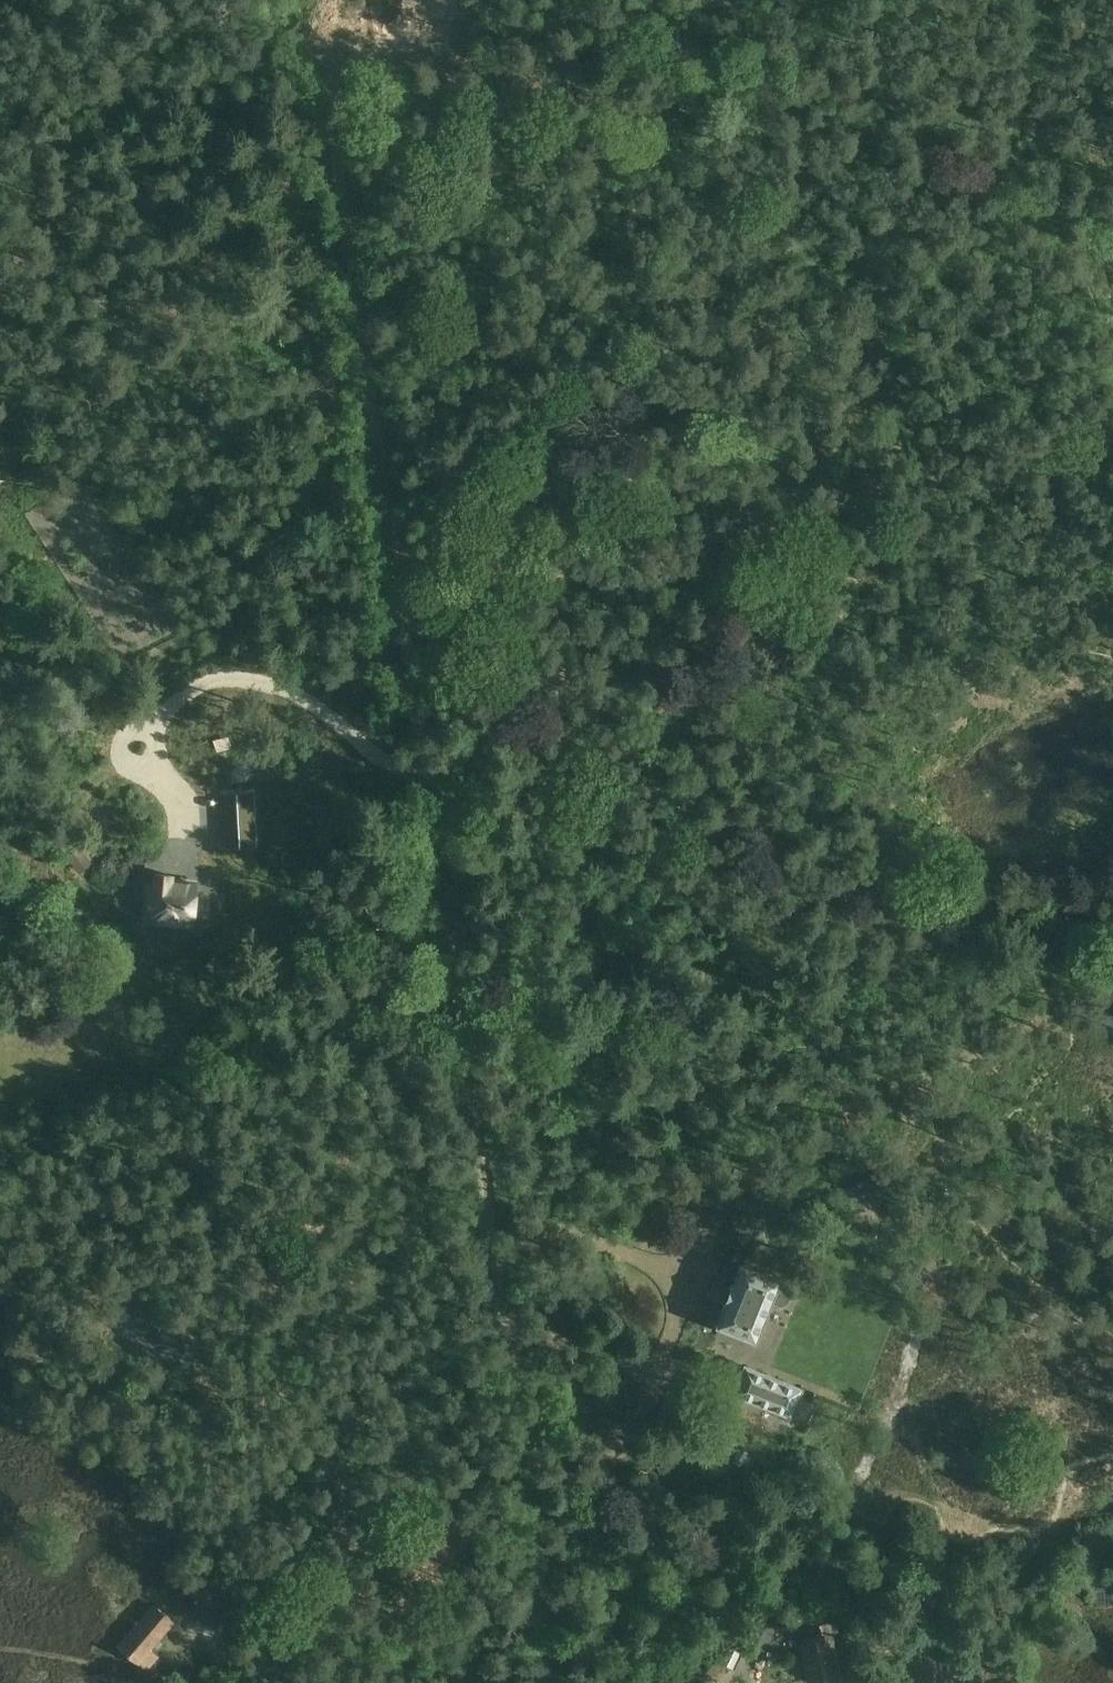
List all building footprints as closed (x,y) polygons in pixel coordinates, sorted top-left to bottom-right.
[(252,792),(224,794),(226,820),(240,819),(241,833),(254,832),(252,792)] [(144,920),(191,924),(195,880),(148,875),(144,920)] [(791,1294),(788,1287),(779,1283),(780,1281),(741,1265),(716,1327),(755,1343),(771,1303),(780,1307),(787,1304),(791,1294)] [(745,1367),(733,1396),(791,1419),(802,1390),(745,1367)] [(210,1608),(224,1613),(232,1589),(218,1583),(210,1608)] [(173,1622),(152,1604),(118,1644),(148,1669),(159,1655),(151,1647),(173,1622)] [(831,1630),(799,1638),(809,1682),(819,1682),(842,1678),(831,1630)]
